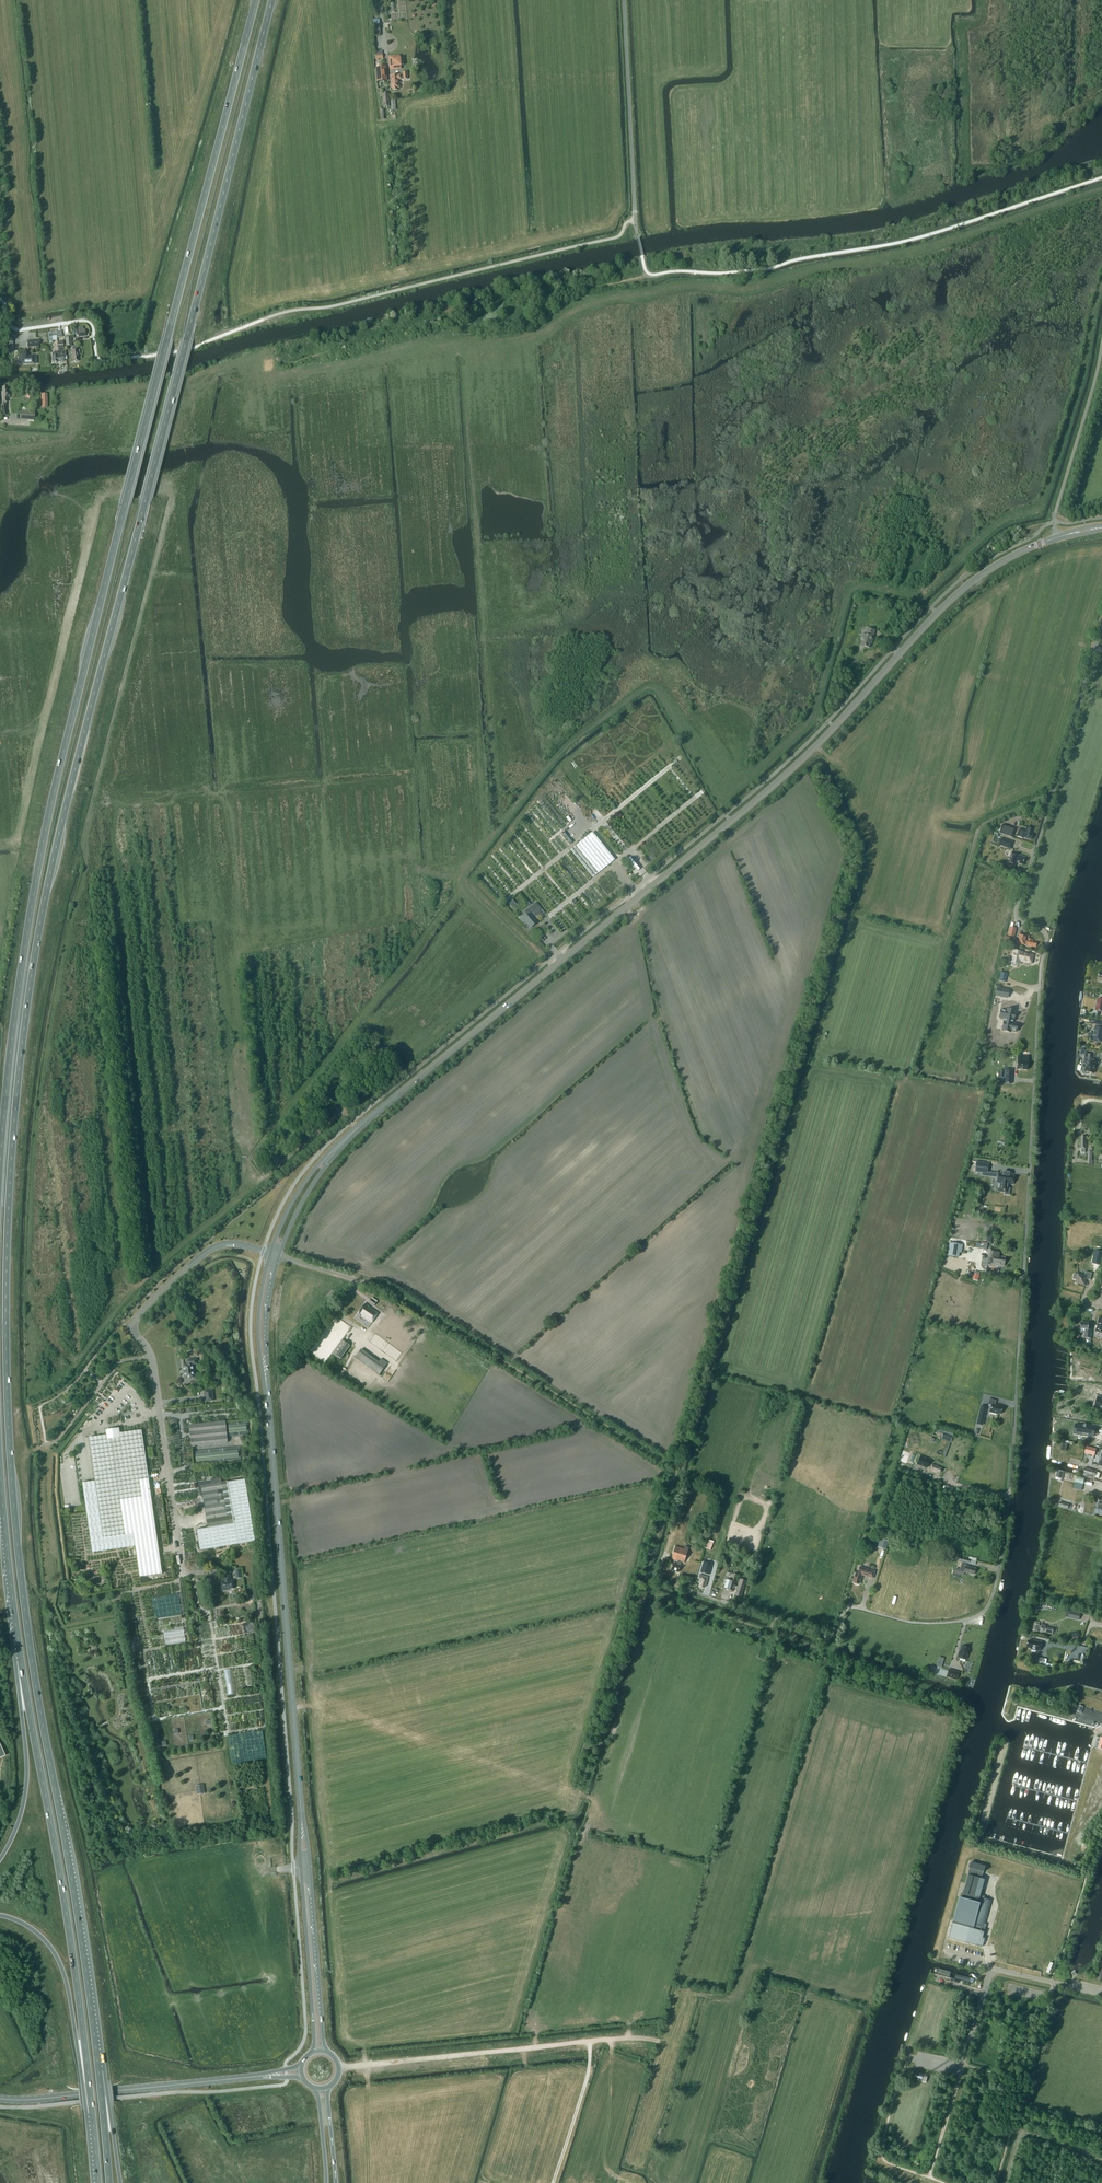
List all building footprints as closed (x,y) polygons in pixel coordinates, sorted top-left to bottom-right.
[(388,57),(389,69),(399,68),(398,56),(388,57)] [(385,67),(376,68),(378,81),(387,81),(386,76),(384,76),(384,72),(386,71),(385,67)] [(392,75),(390,76),(390,78),(391,78),(392,80),(390,80),(390,81),(391,81),(391,88),(392,88),(393,91),(398,90),(398,88),(399,88),(398,80),(401,80),(408,79),(407,72),(403,73),(403,75),(401,75),(392,75)] [(390,106),(390,103),(389,93),(383,94),(383,90),(378,91),(379,97),(382,97),(383,104),(383,107),(390,106)] [(77,328),(79,337),(86,336),(85,330),(84,330),(83,327),(77,328)] [(53,362),(55,362),(55,363),(56,362),(56,361),(64,361),(64,356),(66,356),(65,351),(64,352),(64,350),(64,342),(58,343),(59,352),(57,352),(57,353),(53,353),(53,356),(53,362)] [(73,350),(71,350),(72,359),(74,359),(74,361),(75,361),(77,361),(77,360),(78,360),(78,354),(80,354),(80,349),(77,350),(77,345),(73,346),(73,350)] [(22,363),(22,364),(34,364),(34,363),(37,363),(37,356),(34,356),(28,356),(28,352),(22,352),(22,355),(19,355),(19,363),(22,363)] [(34,421),(34,415),(35,412),(20,411),(19,420),(34,421)] [(861,603),(877,606),(878,600),(863,597),(861,603)] [(861,646),(869,647),(870,643),(872,644),(875,630),(867,629),(866,635),(862,634),(861,638),(863,638),(861,646)] [(1000,833),(1013,837),(1015,829),(1003,825),(1000,833)] [(1027,838),(1032,839),(1033,835),(1030,834),(1032,829),(1027,827),(1025,831),(1019,829),(1017,836),(1023,838),(1023,837),(1027,838)] [(615,859),(592,832),(570,850),(593,877),(615,859)] [(1001,838),(999,845),(1011,849),(1013,842),(1001,838)] [(1014,868),(1016,862),(1023,864),(1025,858),(1019,855),(1012,852),(1007,865),(1014,868)] [(992,855),(990,862),(997,864),(999,858),(992,855)] [(523,924),(525,922),(531,928),(538,922),(535,919),(536,918),(537,918),(542,914),(540,911),(541,909),(535,903),(524,912),(528,916),(524,919),(521,916),(518,918),(520,921),(523,924)] [(1024,945),(1032,947),(1032,945),(1036,946),(1037,942),(1033,941),(1034,939),(1028,938),(1028,940),(1026,940),(1027,935),(1019,933),(1017,943),(1024,944),(1024,945)] [(1013,966),(1015,966),(1016,966),(1017,965),(1018,965),(1018,963),(1020,964),(1021,961),(1031,963),(1033,954),(1022,952),(1023,951),(1013,949),(1010,962),(1011,962),(1011,963),(1011,964),(1012,965),(1013,966)] [(999,981),(1006,982),(1007,973),(1001,972),(999,981)] [(995,991),(994,997),(1005,999),(1006,993),(995,991)] [(1000,1010),(999,1018),(1005,1019),(1004,1022),(1003,1022),(1002,1029),(1003,1029),(1002,1031),(1010,1032),(1010,1031),(1016,1032),(1017,1031),(1018,1031),(1019,1026),(1018,1026),(1018,1025),(1012,1023),(1012,1021),(1014,1021),(1015,1013),(1014,1013),(1014,1012),(1013,1011),(1013,1010),(1008,1009),(1008,1010),(1007,1010),(1006,1011),(1000,1010)] [(1093,1027),(1095,1028),(1094,1031),(1093,1031),(1092,1032),(1091,1034),(1092,1035),(1093,1035),(1093,1039),(1091,1038),(1091,1039),(1097,1040),(1097,1041),(1101,1042),(1101,1040),(1101,1041),(1101,1029),(1093,1027)] [(1086,1073),(1088,1072),(1093,1073),(1094,1066),(1095,1067),(1096,1061),(1092,1060),(1092,1058),(1093,1058),(1094,1052),(1086,1050),(1082,1067),(1083,1067),(1082,1071),(1083,1073),(1084,1074),(1085,1074),(1086,1073)] [(1017,1069),(1028,1069),(1028,1062),(1018,1061),(1017,1069)] [(1004,1083),(1011,1083),(1012,1074),(1012,1070),(1012,1069),(1005,1069),(1004,1083)] [(988,1173),(989,1163),(976,1162),(975,1171),(988,1173)] [(1008,1183),(1013,1184),(1014,1176),(1009,1176),(1009,1173),(1003,1172),(1002,1175),(990,1173),(992,1174),(991,1176),(997,1177),(996,1182),(1001,1182),(1000,1191),(1005,1191),(1005,1194),(1009,1195),(1010,1188),(1007,1188),(1008,1183)] [(962,1244),(950,1242),(948,1256),(958,1257),(959,1252),(961,1253),(962,1244)] [(994,1258),(993,1264),(1004,1265),(1005,1257),(998,1256),(999,1251),(990,1249),(989,1257),(994,1258)] [(1078,1273),(1077,1274),(1075,1273),(1074,1275),(1073,1278),(1074,1279),(1076,1280),(1075,1283),(1085,1285),(1086,1279),(1090,1280),(1092,1273),(1085,1271),(1085,1275),(1078,1273)] [(358,1313),(372,1323),(378,1313),(365,1303),(358,1313)] [(388,1314),(383,1323),(400,1334),(406,1325),(388,1314)] [(1092,1334),(1092,1329),(1089,1329),(1089,1323),(1081,1322),(1080,1328),(1085,1329),(1084,1338),(1091,1338),(1092,1334)] [(378,1326),(363,1348),(371,1354),(376,1347),(392,1359),(402,1344),(388,1334),(390,1331),(388,1329),(386,1332),(378,1326)] [(343,1339),(333,1353),(342,1359),(352,1345),(343,1339)] [(355,1357),(379,1375),(387,1363),(381,1359),(379,1362),(361,1349),(355,1357)] [(183,1365),(185,1379),(194,1378),(193,1364),(197,1364),(197,1359),(187,1360),(187,1364),(183,1365)] [(204,1390),(205,1401),(213,1401),(212,1390),(204,1390)] [(1093,1406),(1098,1408),(1101,1410),(1101,1409),(1101,1398),(1101,1400),(1095,1398),(1093,1406)] [(989,1412),(996,1414),(997,1413),(1001,1414),(1002,1407),(998,1406),(999,1405),(995,1404),(996,1400),(990,1399),(988,1404),(991,1405),(989,1412)] [(227,1442),(226,1428),(225,1421),(189,1425),(191,1446),(227,1442)] [(229,1422),(229,1435),(248,1435),(248,1422),(229,1422)] [(1078,1435),(1089,1436),(1090,1434),(1097,1435),(1097,1431),(1094,1431),(1095,1427),(1086,1426),(1086,1425),(1086,1426),(1084,1426),(1084,1425),(1083,1424),(1083,1425),(1075,1424),(1075,1430),(1078,1430),(1078,1435)] [(96,1482),(83,1484),(87,1512),(93,1553),(136,1547),(140,1577),(162,1574),(142,1430),(120,1433),(119,1429),(106,1431),(107,1435),(89,1437),(96,1482)] [(1085,1453),(1094,1455),(1096,1449),(1086,1447),(1085,1453)] [(917,1465),(926,1468),(929,1461),(930,1459),(920,1456),(917,1465)] [(930,1469),(930,1471),(937,1474),(937,1472),(940,1473),(942,1467),(932,1464),(933,1462),(929,1461),(926,1468),(930,1469)] [(1085,1467),(1083,1474),(1088,1476),(1095,1478),(1097,1471),(1085,1467)] [(199,1529),(196,1529),(200,1551),(202,1551),(256,1542),(245,1479),(227,1482),(227,1481),(222,1482),(221,1477),(211,1479),(211,1481),(212,1484),(207,1485),(206,1485),(206,1482),(198,1483),(200,1493),(202,1492),(205,1506),(207,1520),(208,1527),(199,1529)] [(876,1547),(886,1550),(888,1541),(879,1538),(876,1547)] [(673,1563),(671,1570),(678,1572),(681,1562),(684,1563),(688,1550),(675,1546),(671,1559),(678,1561),(677,1564),(673,1563)] [(703,1562),(700,1572),(709,1575),(712,1564),(703,1562)] [(960,1571),(974,1574),(976,1569),(967,1566),(967,1565),(962,1563),(960,1571)] [(860,1567),(859,1573),(856,1572),(855,1577),(854,1582),(855,1583),(858,1584),(859,1584),(861,1579),(862,1579),(863,1575),(868,1576),(868,1577),(873,1578),(875,1571),(860,1567)] [(724,1588),(732,1590),(738,1574),(732,1573),(730,1580),(727,1579),(724,1588)] [(701,1578),(699,1586),(704,1588),(705,1586),(706,1586),(708,1579),(707,1579),(708,1577),(700,1574),(699,1577),(701,1578)] [(221,1586),(222,1591),(228,1590),(228,1589),(234,1588),(233,1581),(231,1581),(230,1576),(223,1577),(224,1581),(223,1581),(223,1586),(221,1586)] [(735,1586),(734,1589),(737,1589),(735,1594),(735,1595),(741,1597),(746,1581),(740,1579),(738,1586),(735,1586)] [(157,1607),(177,1604),(176,1598),(156,1601),(157,1607)] [(1068,1618),(1079,1620),(1081,1613),(1070,1610),(1068,1618)] [(1053,1634),(1054,1628),(1046,1627),(1046,1625),(1041,1624),(1041,1628),(1039,1627),(1039,1625),(1035,1624),(1033,1630),(1038,1631),(1038,1629),(1040,1629),(1040,1632),(1053,1634)] [(165,1630),(167,1645),(186,1642),(185,1634),(184,1627),(165,1630)] [(1029,1640),(1027,1647),(1031,1648),(1031,1649),(1036,1650),(1040,1651),(1040,1648),(1042,1642),(1033,1640),(1033,1641),(1029,1640)] [(958,1658),(967,1660),(968,1655),(968,1654),(969,1648),(962,1646),(961,1650),(958,1658)] [(1033,1663),(1043,1665),(1045,1658),(1034,1656),(1033,1663)] [(947,1677),(957,1680),(959,1672),(949,1669),(947,1677)] [(969,1943),(978,1946),(979,1941),(984,1942),(985,1938),(983,1938),(984,1932),(985,1928),(983,1928),(991,1900),(984,1898),(985,1896),(984,1896),(984,1899),(980,1898),(985,1879),(979,1878),(980,1873),(980,1871),(984,1872),(984,1871),(986,1870),(985,1868),(985,1866),(984,1866),(983,1864),(981,1865),(971,1862),(971,1864),(968,1865),(970,1867),(969,1868),(971,1869),(970,1875),(968,1875),(963,1893),(961,1893),(960,1897),(949,1938),(949,1937),(969,1942),(969,1943)] [(936,1968),(935,1972),(950,1976),(951,1972),(936,1968)] [(958,1974),(957,1978),(972,1982),(973,1978),(958,1974)]
